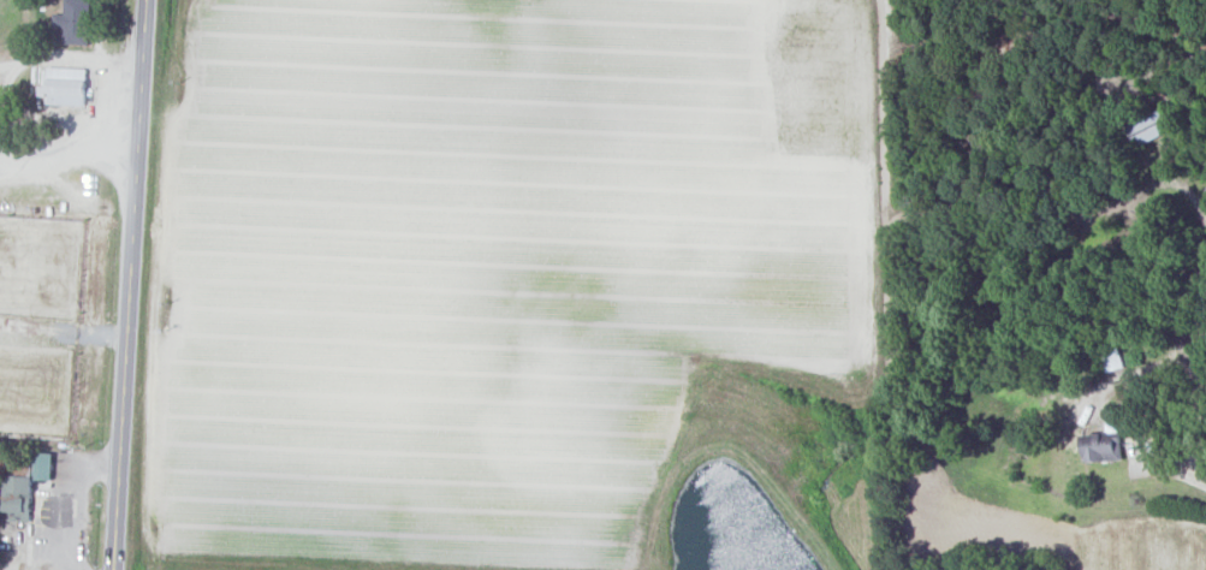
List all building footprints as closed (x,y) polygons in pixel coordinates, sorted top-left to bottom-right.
[(93,0),(65,0),(65,14),(54,13),(54,27),(64,28),(64,44),(91,44),(93,0)] [(1171,129),(1161,109),(1122,127),(1131,148),(1171,129)] [(1086,461),(1124,460),(1123,423),(1110,424),(1111,433),(1085,434),(1086,461)] [(35,479),(53,479),(54,452),(36,452),(35,479)] [(34,474),(8,474),(7,495),(1,495),(0,520),(32,521),(34,474)]
